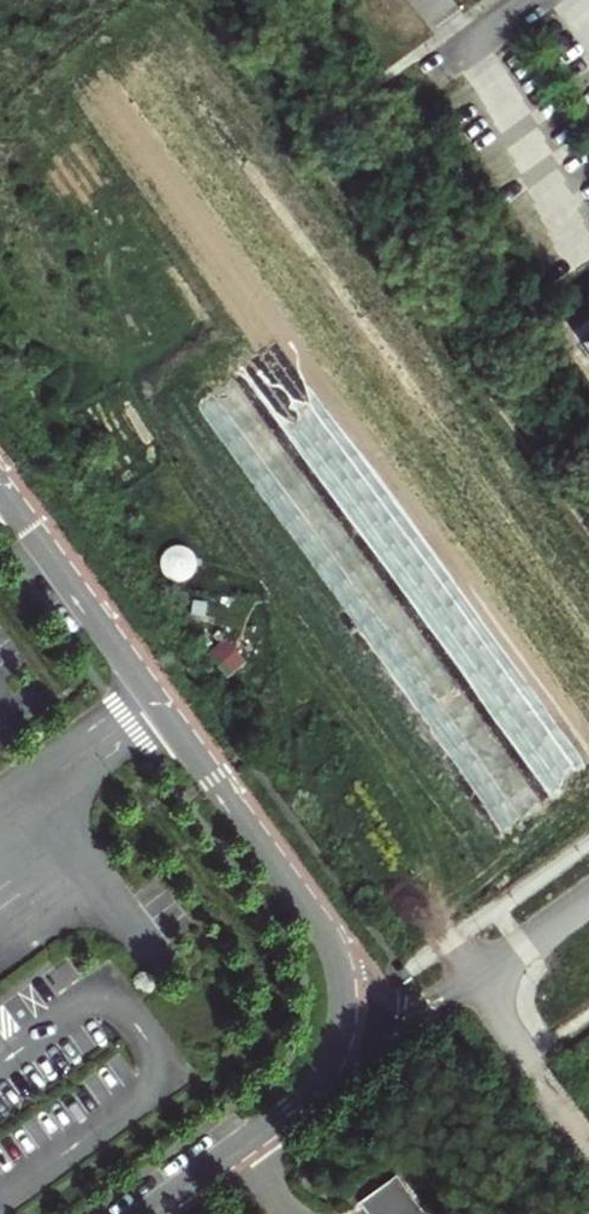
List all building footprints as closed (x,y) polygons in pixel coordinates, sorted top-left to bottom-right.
[(390,1168),(352,1195),(365,1213),(423,1213),(390,1168)]
